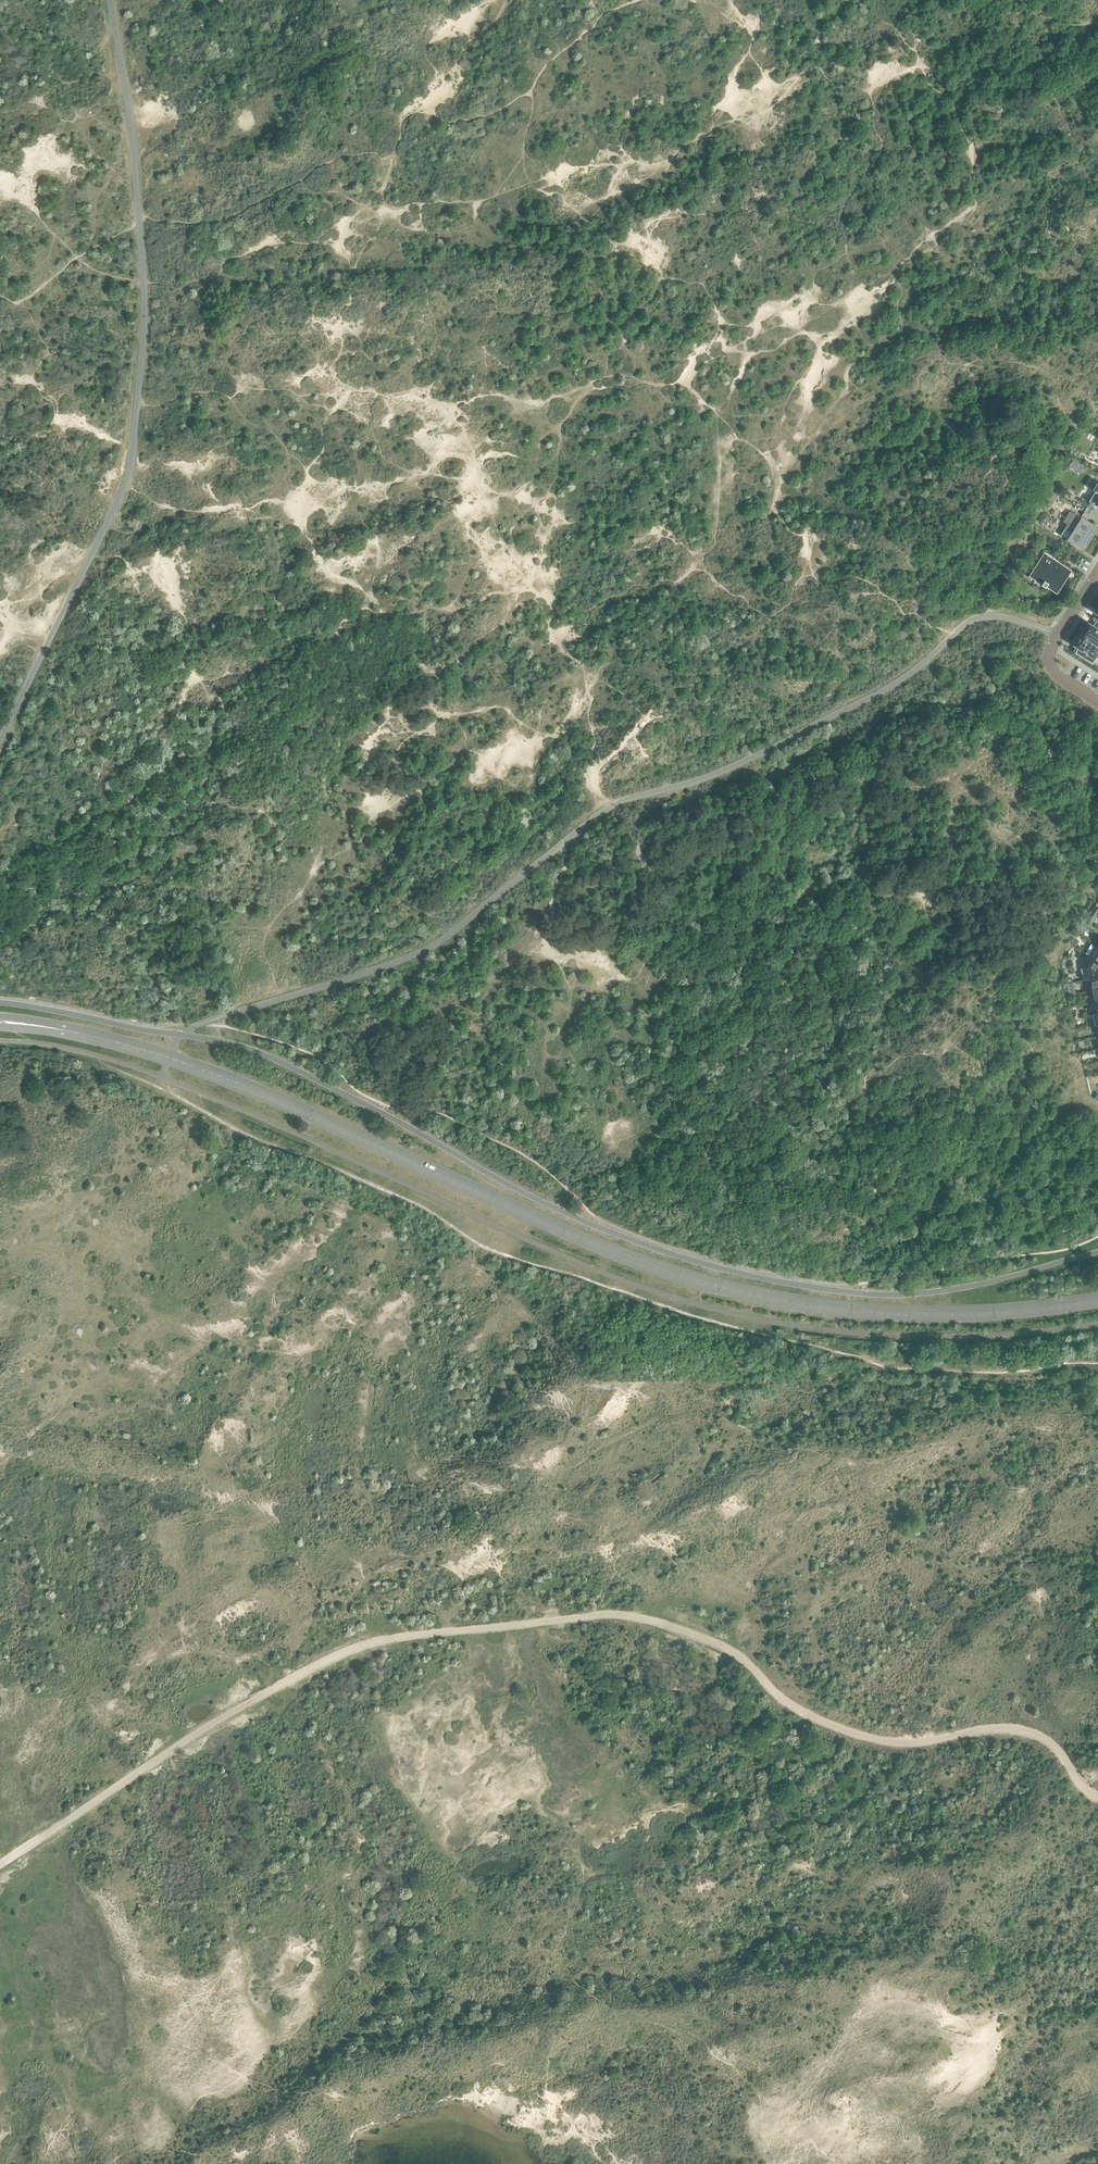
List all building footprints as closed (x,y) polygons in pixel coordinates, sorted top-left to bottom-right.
[(1070,466),(1082,471),(1086,462),(1074,457),(1070,466)] [(1097,503),(1097,480),(1093,488),(1095,490),(1088,500),(1090,501),(1095,504),(1096,505),(1097,503)] [(1066,500),(1061,496),(1060,496),(1055,504),(1059,507),(1063,506),(1066,500)] [(1090,501),(1085,511),(1090,514),(1095,504),(1090,501)] [(1074,512),(1070,510),(1063,521),(1067,523),(1064,527),(1071,532),(1067,538),(1084,549),(1097,527),(1074,512)] [(1057,592),(1071,570),(1071,569),(1045,552),(1030,575),(1030,576),(1032,573),(1043,580),(1041,584),(1045,586),(1046,585),(1057,592)] [(1096,627),(1088,622),(1081,633),(1097,643),(1097,623),(1096,627)] [(1075,644),(1079,647),(1075,652),(1093,663),(1097,657),(1095,655),(1097,651),(1097,643),(1081,633),(1079,636),(1079,637),(1077,636),(1076,638),(1073,643),(1075,644)] [(998,822),(996,824),(1009,832),(1016,835),(1014,839),(1022,843),(1025,838),(1025,837),(1010,829),(998,822)] [(1097,914),(1092,910),(1085,921),(1091,924),(1097,914)] [(1070,943),(1073,945),(1075,946),(1080,939),(1074,936),(1070,943)] [(1097,976),(1097,961),(1094,958),(1088,967),(1091,978),(1097,976)] [(84,1330),(77,1327),(74,1333),(81,1336),(84,1330)] [(629,1492),(626,1494),(631,1501),(634,1498),(631,1493),(648,1480),(652,1484),(664,1475),(661,1472),(650,1481),(648,1478),(630,1493),(629,1492)] [(547,1484),(544,1489),(555,1495),(558,1490),(547,1484)]
